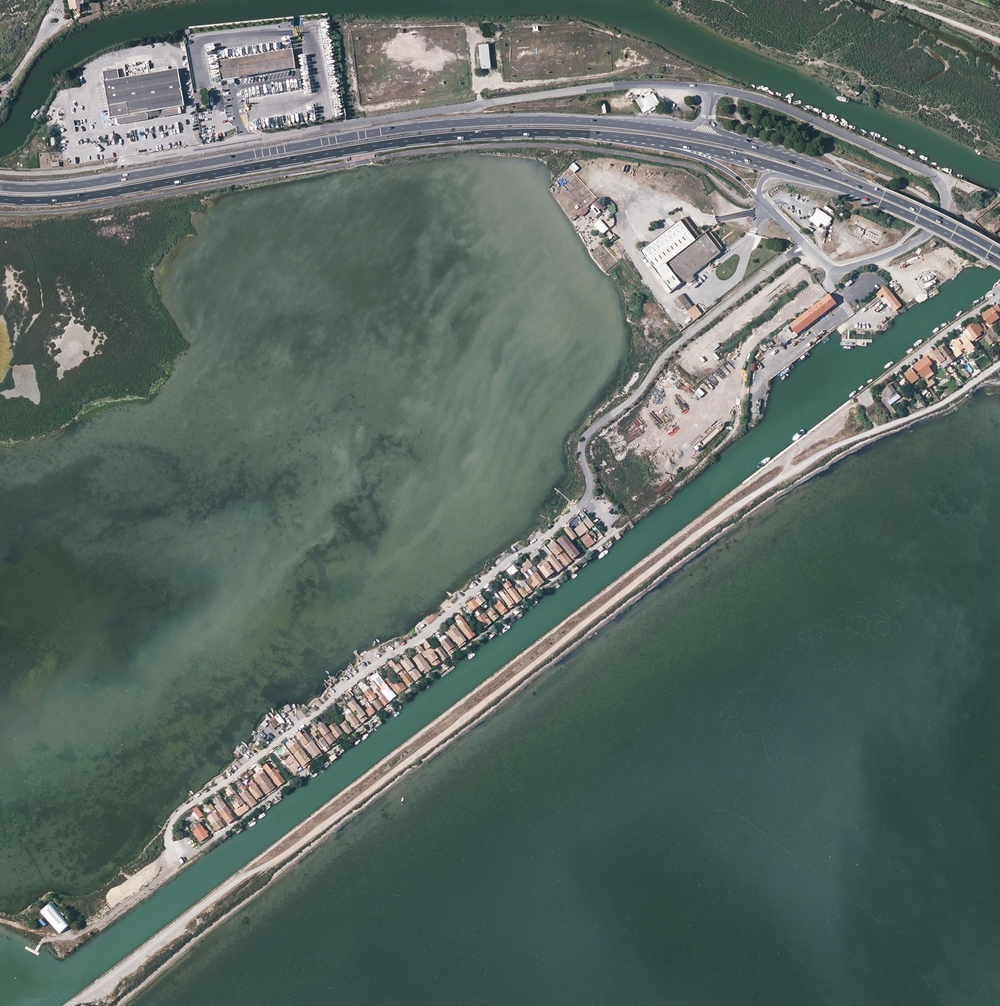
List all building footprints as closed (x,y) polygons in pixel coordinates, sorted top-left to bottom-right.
[(81,9),(80,5),(84,4),(83,0),(71,0),(68,1),(70,10),(74,9),(74,10),(75,10),(75,12),(77,13),(80,12),(80,11),(80,10),(80,9),(81,9)] [(282,38),(249,44),(251,54),(284,49),(282,38)] [(489,44),(480,45),(482,69),(491,68),(489,44)] [(218,62),(221,81),(295,68),(292,49),(218,62)] [(136,119),(148,117),(160,115),(172,113),(172,108),(178,107),(184,106),(178,69),(121,79),(119,68),(102,71),(104,82),(103,82),(109,119),(116,118),(135,115),(136,119)] [(850,91),(850,92),(853,93),(853,94),(854,94),(853,96),(856,97),(858,91),(859,91),(849,87),(848,90),(850,91)] [(195,104),(203,102),(201,93),(194,94),(195,104)] [(651,94),(642,101),(648,111),(658,104),(651,94)] [(160,115),(161,118),(179,115),(178,107),(172,108),(172,113),(160,115)] [(116,118),(117,125),(148,120),(148,117),(136,119),(135,115),(116,118)] [(563,174),(557,180),(559,183),(566,177),(563,174)] [(589,205),(598,215),(605,209),(596,199),(589,205)] [(817,207),(809,220),(819,226),(821,223),(827,226),(833,217),(817,207)] [(999,228),(999,216),(988,225),(991,228),(990,229),(994,235),(996,234),(994,232),(999,228)] [(696,239),(681,220),(639,253),(642,259),(645,256),(657,271),(696,239)] [(861,237),(867,225),(857,220),(851,232),(861,237)] [(719,249),(722,246),(711,231),(708,234),(719,249)] [(706,232),(696,239),(712,260),(722,252),(719,249),(708,234),(706,232)] [(712,260),(696,239),(657,271),(667,284),(673,291),(681,284),(686,280),(694,274),(712,260)] [(697,277),(694,274),(686,280),(689,284),(697,277)] [(886,285),(880,290),(896,310),(902,305),(886,285)] [(837,303),(830,294),(829,295),(794,322),(790,324),(797,334),(837,303)] [(680,295),(677,297),(695,319),(698,317),(700,315),(698,313),(693,307),(693,306),(690,308),(680,295)] [(677,297),(671,302),(678,311),(682,309),(692,321),(695,319),(677,297)] [(993,307),(983,314),(989,324),(999,318),(997,313),(999,310),(999,309),(997,305),(994,307),(993,307)] [(967,327),(971,333),(975,338),(976,341),(983,336),(980,332),(983,330),(984,330),(983,328),(982,328),(985,326),(981,320),(975,325),(973,322),(967,327)] [(988,330),(985,332),(983,334),(990,345),(994,342),(994,341),(996,340),(998,343),(999,344),(999,335),(998,336),(992,327),(988,330)] [(783,335),(787,341),(792,338),(788,331),(783,335)] [(959,338),(958,339),(967,350),(968,351),(974,346),(971,342),(975,338),(971,333),(966,336),(965,337),(964,336),(960,339),(959,338)] [(952,343),(956,348),(952,351),(956,357),(963,352),(967,350),(958,339),(952,343)] [(944,343),(937,348),(946,360),(948,359),(949,361),(955,357),(951,353),(952,352),(944,343)] [(937,348),(932,352),(937,359),(940,362),(942,364),(943,366),(948,362),(946,360),(937,348)] [(927,378),(934,373),(929,367),(933,364),(932,363),(934,361),(937,364),(940,362),(937,359),(932,352),(915,365),(920,373),(928,384),(930,386),(935,383),(932,379),(929,381),(927,378)] [(912,383),(919,378),(918,376),(920,373),(915,365),(914,366),(905,373),(912,383)] [(885,400),(887,398),(896,391),(891,384),(879,393),(885,400)] [(890,401),(891,400),(898,394),(896,391),(887,398),(890,401)] [(887,398),(885,400),(894,412),(898,409),(891,400),(890,401),(887,398)] [(703,405),(708,411),(713,406),(708,400),(703,405)] [(919,400),(913,403),(915,409),(922,406),(919,400)] [(693,446),(695,450),(703,447),(701,442),(693,446)] [(595,525),(588,517),(584,521),(590,528),(595,525)] [(583,523),(575,530),(580,536),(588,530),(583,523)] [(576,537),(569,527),(565,530),(572,540),(576,537)] [(589,548),(595,543),(594,543),(593,541),(595,539),(597,538),(592,531),(588,534),(582,539),(587,546),(587,545),(589,548)] [(579,554),(566,537),(560,543),(573,559),(579,554)] [(555,542),(549,547),(557,556),(564,552),(555,542)] [(537,550),(530,555),(533,559),(540,553),(537,550)] [(558,557),(562,562),(566,567),(572,563),(563,553),(558,557)] [(563,569),(552,555),(547,559),(558,573),(563,569)] [(527,559),(523,562),(525,565),(520,569),(524,573),(533,565),(527,559)] [(512,565),(509,568),(511,572),(513,574),(517,571),(512,565)] [(548,565),(541,570),(546,578),(553,573),(550,568),(548,565)] [(537,573),(528,579),(535,588),(537,587),(537,588),(544,583),(537,573)] [(517,604),(522,600),(507,580),(502,583),(517,604)] [(532,592),(526,584),(518,590),(524,598),(532,592)] [(511,608),(515,605),(504,590),(499,593),(511,608)] [(476,601),(481,605),(486,601),(481,596),(476,601)] [(480,606),(475,600),(469,605),(472,609),(474,611),(479,607),(480,606)] [(502,615),(507,611),(499,601),(494,606),(502,615)] [(474,611),(472,609),(469,612),(471,616),(480,608),(479,607),(474,611)] [(499,616),(496,613),(492,608),(489,610),(491,613),(489,614),(489,615),(494,621),(499,616)] [(485,628),(491,623),(484,613),(478,618),(485,628)] [(470,640),(475,635),(461,617),(459,618),(464,625),(460,628),(470,640)] [(446,630),(448,633),(455,627),(453,624),(446,630)] [(465,641),(466,640),(455,627),(448,633),(455,642),(456,641),(460,647),(462,645),(462,644),(465,641)] [(444,644),(443,646),(450,655),(457,650),(455,648),(454,649),(446,639),(442,642),(444,644)] [(420,646),(418,648),(423,655),(425,654),(426,654),(420,646)] [(444,660),(448,657),(442,650),(440,647),(436,650),(444,660)] [(427,658),(428,657),(435,666),(440,662),(439,660),(439,659),(435,654),(436,653),(433,648),(431,650),(426,654),(425,654),(427,658)] [(418,657),(413,661),(418,667),(422,672),(424,670),(426,669),(427,670),(428,672),(432,669),(426,661),(420,653),(417,655),(418,657)] [(400,661),(414,679),(420,674),(408,658),(404,662),(402,660),(400,661)] [(391,660),(388,663),(401,678),(401,677),(407,684),(410,682),(412,684),(414,683),(412,681),(413,680),(412,678),(411,679),(398,663),(396,665),(391,660)] [(379,686),(382,684),(384,688),(381,690),(389,701),(396,696),(388,687),(380,677),(375,680),(379,686)] [(406,688),(401,681),(392,687),(396,692),(397,692),(398,694),(406,688)] [(378,700),(379,699),(370,688),(364,693),(369,698),(368,699),(371,702),(372,702),(374,705),(378,710),(381,708),(383,706),(378,700)] [(375,691),(374,691),(385,705),(389,701),(381,690),(379,689),(379,688),(378,688),(375,691)] [(376,711),(372,707),(369,703),(369,702),(366,697),(359,702),(362,706),(364,710),(366,711),(369,716),(376,711)] [(365,715),(354,700),(348,704),(353,712),(354,711),(356,710),(359,714),(356,716),(362,723),(367,719),(364,716),(365,715)] [(353,727),(359,722),(354,716),(351,712),(347,715),(345,712),(342,714),(344,717),(345,717),(348,721),(353,727)] [(343,721),(340,724),(346,732),(348,735),(353,731),(343,718),(342,720),(343,721)] [(264,720),(260,724),(264,728),(268,724),(264,720)] [(337,738),(343,734),(335,723),(329,728),(337,738)] [(324,725),(318,729),(330,745),(332,743),(336,740),(324,725)] [(307,733),(300,739),(305,746),(312,741),(307,733)] [(327,744),(324,739),(317,744),(321,750),(323,749),(326,751),(330,748),(327,744)] [(295,744),(293,740),(286,744),(289,748),(295,744)] [(295,744),(289,748),(302,766),(311,759),(298,742),(295,744)] [(314,759),(321,753),(314,743),(307,749),(314,759)] [(291,755),(288,750),(281,757),(284,761),(291,755)] [(297,768),(300,766),(293,757),(291,755),(284,761),(292,772),(297,768)] [(302,766),(304,768),(313,761),(311,759),(302,766)] [(267,765),(264,767),(279,786),(285,782),(278,773),(280,772),(278,769),(276,770),(274,768),(271,770),(267,765)] [(254,774),(256,777),(263,772),(261,769),(254,774)] [(275,788),(263,772),(256,777),(267,794),(275,788)] [(255,782),(249,787),(257,799),(261,797),(263,795),(258,788),(259,788),(255,782)] [(246,805),(245,804),(233,788),(231,785),(226,789),(230,795),(231,796),(233,795),(236,799),(237,800),(238,801),(237,802),(238,803),(234,806),(237,809),(235,810),(239,816),(246,811),(250,808),(247,805),(246,805)] [(241,794),(246,801),(247,800),(252,807),(255,804),(255,803),(256,802),(249,792),(248,790),(241,794)] [(229,823),(235,818),(227,807),(227,806),(221,797),(218,798),(216,799),(219,803),(215,806),(223,816),(224,816),(229,823)] [(212,823),(213,823),(217,830),(224,825),(215,812),(208,817),(212,823)] [(201,841),(209,836),(199,822),(191,827),(201,841)] [(51,902),(41,912),(59,932),(65,927),(70,923),(51,902)]
